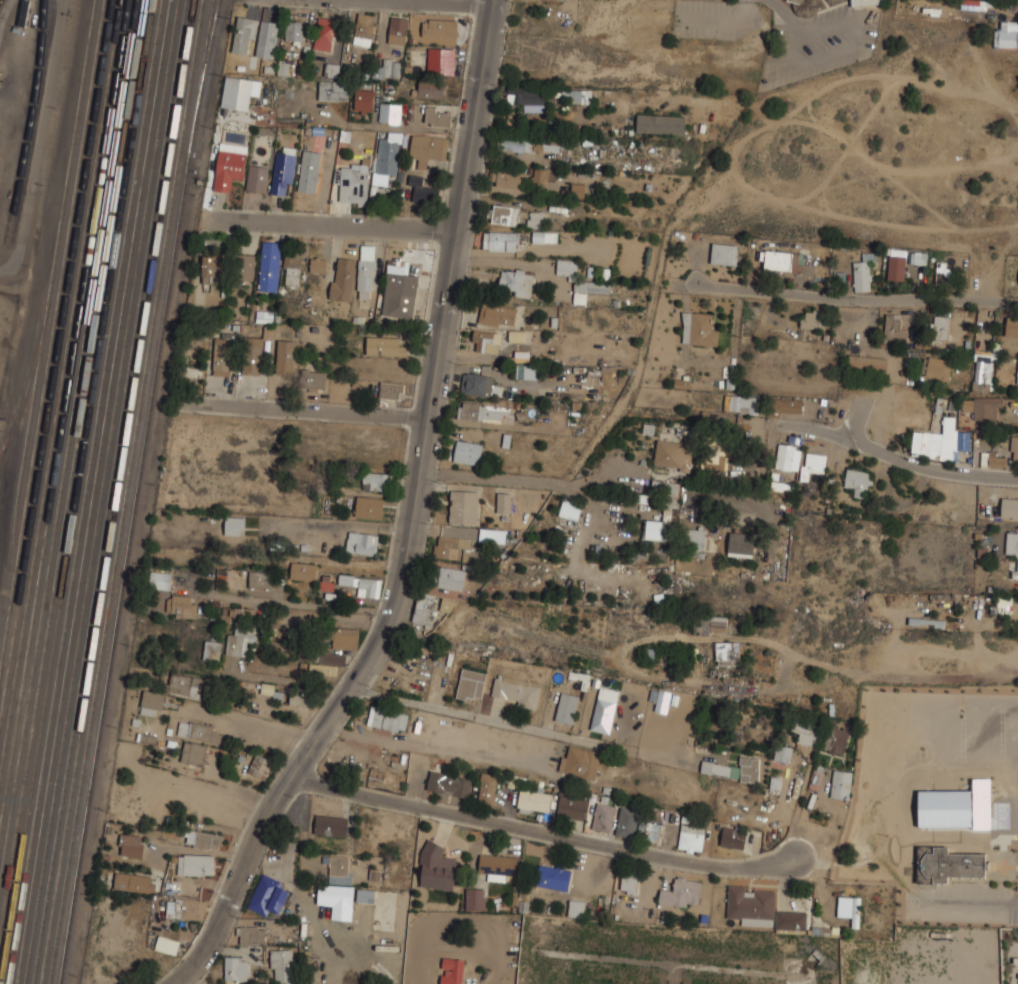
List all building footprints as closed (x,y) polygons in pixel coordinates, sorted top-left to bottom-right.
[(25,27),(30,1),(26,0),(23,0),(18,26),(25,27)] [(794,18),(818,14),(816,0),(792,0),(794,18)] [(983,8),(983,0),(961,0),(961,8),(983,8)] [(378,17),(358,12),(351,42),(370,46),(378,17)] [(231,50),(252,54),(258,18),(237,14),(231,50)] [(408,17),(389,16),(388,43),(407,44),(408,17)] [(333,50),(334,17),(316,17),(315,49),(333,50)] [(457,18),(421,18),(421,37),(457,37),(457,18)] [(304,19),(285,19),(285,39),(304,39),(304,19)] [(1016,46),(1016,32),(1017,32),(1017,20),(1000,20),(1000,28),(994,28),(994,46),(1016,46)] [(454,47),(429,47),(429,72),(454,72),(454,47)] [(399,77),(399,57),(383,57),(383,67),(373,67),(373,77),(399,77)] [(325,77),(339,78),(340,64),(325,64),(325,77)] [(247,110),(253,79),(226,74),(221,106),(247,110)] [(347,80),(319,80),(319,99),(347,99),(347,80)] [(418,97),(443,97),(443,82),(418,82),(418,97)] [(373,111),(373,87),(354,87),(354,111),(373,111)] [(545,87),(508,87),(508,101),(524,101),(524,111),(545,111),(545,87)] [(591,89),(551,89),(551,102),(591,102),(591,89)] [(378,122),(400,123),(401,102),(380,101),(378,122)] [(425,125),(449,125),(449,106),(425,106),(425,125)] [(685,114),(636,113),(636,132),(685,133),(685,114)] [(373,183),(387,184),(388,175),(397,175),(402,133),(379,131),(373,183)] [(409,157),(420,158),(420,159),(444,162),(446,136),(412,132),(409,157)] [(533,136),(502,136),(502,150),(533,150),(533,136)] [(560,152),(560,147),(569,147),(569,142),(561,142),(561,137),(543,136),(542,150),(560,152)] [(242,183),(248,145),(220,141),(212,189),(230,192),(232,181),(242,183)] [(296,148),(276,145),(270,193),(290,196),(296,148)] [(316,193),(321,151),(302,149),(297,191),(316,193)] [(268,165),(249,163),(246,190),(265,192),(268,165)] [(341,164),(340,204),(367,205),(368,165),(341,164)] [(490,185),(520,190),(523,171),(493,165),(490,185)] [(533,181),(548,181),(548,168),(533,168),(533,181)] [(436,205),(439,187),(421,184),(422,177),(413,175),(409,200),(436,205)] [(584,193),(584,184),(576,184),(576,193),(584,193)] [(488,222),(516,225),(518,206),(490,203),(488,222)] [(544,210),(527,210),(527,227),(544,227),(544,210)] [(519,231),(482,231),(482,250),(519,250),(519,231)] [(532,242),(557,243),(557,232),(533,232),(532,242)] [(281,241),(261,240),(258,290),(277,291),(281,241)] [(738,244),(711,241),(709,262),(735,265),(738,244)] [(357,296),(374,297),(376,244),(359,243),(357,296)] [(903,281),(906,249),(889,247),(886,279),(903,281)] [(793,251),(765,249),(764,268),(791,270),(793,251)] [(233,277),(252,279),(255,254),(235,252),(233,277)] [(908,264),(927,265),(928,253),(909,252),(908,264)] [(225,253),(202,253),(202,280),(225,280),(225,253)] [(300,283),(300,253),(283,253),(283,283),(300,283)] [(329,298),(350,301),(355,257),(334,255),(329,298)] [(310,273),(326,273),(326,257),(310,257),(310,273)] [(383,304),(389,305),(388,315),(413,317),(417,274),(408,273),(410,260),(387,258),(383,304)] [(577,258),(556,258),(556,276),(577,276),(577,258)] [(853,260),(853,290),(871,290),(871,260),(853,260)] [(946,282),(946,260),(935,260),(935,282),(946,282)] [(531,296),(533,270),(501,267),(499,293),(531,296)] [(610,292),(610,280),(573,280),(573,292),(610,292)] [(512,328),(517,308),(482,301),(477,321),(512,328)] [(272,321),(272,310),(255,310),(255,321),(272,321)] [(681,343),(718,344),(719,325),(711,324),(711,312),(682,311),(681,343)] [(885,338),(899,338),(899,313),(885,313),(885,338)] [(932,346),(950,346),(950,315),(932,315),(932,346)] [(1006,316),(1004,335),(1017,337),(1017,318),(1006,316)] [(497,353),(499,330),(473,327),(471,350),(497,353)] [(509,341),(525,342),(525,331),(509,331),(509,341)] [(366,355),(406,355),(406,335),(366,335),(366,355)] [(213,375),(233,375),(233,336),(213,336),(213,375)] [(262,374),(262,338),(243,338),(243,374),(262,374)] [(295,339),(276,339),(276,373),(295,373),(295,339)] [(203,377),(203,340),(185,340),(185,377),(203,377)] [(887,355),(848,355),(848,369),(887,369),(887,355)] [(924,379),(949,379),(949,357),(924,357),(924,379)] [(992,359),(973,359),(973,391),(992,391),(992,359)] [(537,363),(516,363),(516,379),(537,379),(537,363)] [(305,389),(325,389),(325,370),(305,369),(305,389)] [(460,394),(492,396),(493,374),(462,372),(460,394)] [(403,399),(404,382),(379,381),(379,398),(403,399)] [(757,413),(759,396),(724,393),(723,410),(757,413)] [(972,418),(994,418),(994,408),(1002,408),(1002,396),(961,396),(961,407),(972,407),(972,418)] [(509,415),(510,406),(458,399),(456,417),(501,423),(502,414),(509,415)] [(801,400),(770,399),(770,413),(801,414),(801,400)] [(912,458),(955,458),(956,417),(943,416),(942,431),(912,431),(912,458)] [(480,465),(483,442),(456,439),(453,462),(480,465)] [(726,441),(708,439),(705,468),(723,470),(726,441)] [(690,473),(693,444),(657,441),(654,465),(680,467),(680,472),(690,473)] [(776,469),(799,471),(800,447),(778,446),(776,469)] [(1006,467),(1006,457),(996,457),(996,452),(981,452),(981,467),(1006,467)] [(822,483),(824,455),(806,453),(805,466),(801,465),(800,481),(822,483)] [(854,497),(866,498),(868,481),(869,481),(870,472),(846,470),(844,487),(854,489),(854,497)] [(362,489),(390,489),(390,471),(362,471),(362,489)] [(645,540),(670,541),(672,508),(678,508),(680,483),(652,481),(651,495),(664,496),(663,521),(646,520),(645,540)] [(479,489),(450,489),(449,523),(478,523),(479,489)] [(496,513),(510,513),(510,491),(497,491),(496,513)] [(383,518),(385,497),(356,495),(355,516),(383,518)] [(582,504),(563,497),(558,514),(576,520),(582,504)] [(1017,518),(1017,499),(1001,499),(1001,518),(1017,518)] [(244,534),(244,515),(224,515),(224,534),(244,534)] [(684,550),(705,550),(705,528),(684,528),(684,550)] [(346,550),(376,555),(379,534),(349,530),(346,550)] [(753,557),(754,534),(728,533),(728,556),(753,557)] [(1006,533),(1006,555),(1017,555),(1017,533),(1006,533)] [(460,536),(434,536),(434,558),(460,558),(460,536)] [(483,546),(464,546),(464,562),(483,562),(483,546)] [(290,578),(315,580),(317,563),(291,561),(290,578)] [(435,585),(462,590),(466,570),(438,565),(435,585)] [(269,570),(249,570),(249,586),(269,586),(269,570)] [(171,571),(149,571),(149,588),(171,588),(171,571)] [(379,576),(339,576),(339,584),(358,584),(358,596),(379,596),(379,576)] [(436,596),(418,592),(412,621),(430,625),(436,596)] [(166,615),(196,615),(196,594),(166,594),(166,615)] [(991,605),(990,614),(1012,615),(1013,597),(997,597),(997,606),(991,605)] [(454,601),(442,598),(440,611),(452,613),(454,601)] [(243,608),(223,608),(223,617),(243,617),(243,608)] [(726,632),(727,617),(711,617),(710,632),(726,632)] [(709,622),(697,621),(697,634),(709,635),(709,622)] [(235,635),(226,635),(227,655),(244,654),(244,639),(254,639),(254,625),(234,626),(235,635)] [(358,649),(358,627),(333,627),(333,649),(358,649)] [(220,660),(220,640),(204,640),(204,660),(220,660)] [(716,643),(717,666),(740,665),(739,642),(716,643)] [(346,652),(311,649),(309,674),(344,677),(346,652)] [(486,672),(461,667),(455,697),(479,703),(486,672)] [(167,691),(198,698),(203,676),(172,669),(167,691)] [(536,707),(541,681),(495,674),(490,699),(536,707)] [(261,684),(261,697),(283,697),(283,684),(261,684)] [(610,734),(618,691),(599,687),(591,730),(610,734)] [(164,694),(144,689),(139,712),(159,716),(164,694)] [(304,701),(302,691),(290,694),(291,704),(304,701)] [(555,721),(572,725),(579,696),(561,692),(555,721)] [(408,715),(373,702),(366,722),(401,734),(408,715)] [(176,735),(222,743),(223,733),(213,732),(214,725),(179,718),(176,735)] [(815,748),(821,727),(795,719),(791,731),(799,733),(797,742),(815,748)] [(845,755),(849,730),(827,727),(823,752),(845,755)] [(207,744),(184,740),(180,761),(203,765),(207,744)] [(793,747),(777,744),(774,760),(789,763),(793,747)] [(559,771),(596,779),(601,753),(569,746),(567,758),(562,757),(559,771)] [(265,779),(274,760),(256,752),(247,771),(265,779)] [(759,758),(741,757),(740,782),(759,783),(759,758)] [(741,767),(702,761),(700,773),(739,778),(741,767)] [(848,800),(852,773),(834,770),(830,797),(848,800)] [(472,780),(430,771),(426,790),(468,799),(472,780)] [(493,804),(497,776),(482,773),(478,802),(493,804)] [(553,795),(521,789),(517,812),(530,814),(531,809),(549,813),(553,795)] [(557,817),(585,820),(587,799),(559,796),(557,817)] [(592,829),(610,832),(615,806),(596,803),(592,829)] [(615,835),(633,839),(639,811),(621,808),(615,835)] [(682,814),(662,811),(660,823),(679,827),(682,814)] [(962,845),(978,845),(979,816),(962,815),(962,845)] [(315,835),(347,836),(348,817),(315,816),(315,835)] [(661,825),(640,821),(637,838),(658,842),(661,825)] [(679,850),(703,852),(704,827),(680,825),(679,850)] [(720,845),(743,850),(747,833),(723,828),(720,845)] [(185,848),(221,844),(220,829),(184,833),(185,848)] [(119,855),(143,858),(145,836),(121,833),(119,855)] [(454,890),(456,858),(443,857),(444,844),(424,842),(420,888),(454,890)] [(984,877),(984,869),(989,869),(989,862),(985,862),(985,854),(949,853),(949,846),(917,846),(917,883),(948,883),(948,877),(984,877)] [(213,874),(213,854),(170,853),(170,873),(213,874)] [(487,881),(504,883),(505,874),(516,875),(518,858),(480,854),(478,873),(488,874),(487,881)] [(349,857),(330,857),(329,883),(346,884),(346,876),(348,876),(349,857)] [(572,869),(538,865),(535,887),(569,891),(572,869)] [(106,889),(151,892),(152,875),(107,871),(106,889)] [(637,875),(621,874),(621,893),(637,893),(637,875)] [(660,889),(659,903),(687,907),(688,903),(698,905),(701,881),(675,878),(674,891),(660,889)] [(319,885),(318,905),(332,906),(332,920),(352,921),(354,887),(319,885)] [(742,926),(774,927),(775,892),(745,891),(745,886),(728,885),(727,919),(742,919),(742,926)] [(466,910),(485,911),(485,889),(466,889),(466,910)] [(375,891),(357,890),(357,903),(374,904),(375,891)] [(204,920),(206,900),(169,895),(167,916),(204,920)] [(852,928),(860,928),(861,898),(838,897),(838,917),(852,917),(852,928)] [(568,917),(584,918),(586,902),(570,900),(568,917)] [(806,931),(807,912),(776,911),(775,930),(806,931)] [(265,928),(241,927),(240,944),(265,945),(265,928)] [(176,955),(180,942),(159,936),(155,949),(176,955)] [(270,950),(271,969),(275,969),(275,983),(285,983),(292,983),(292,950),(270,950)] [(225,980),(249,980),(249,961),(240,961),(240,957),(225,957),(225,980)] [(464,959),(443,958),(442,983),(463,983),(464,959)]
